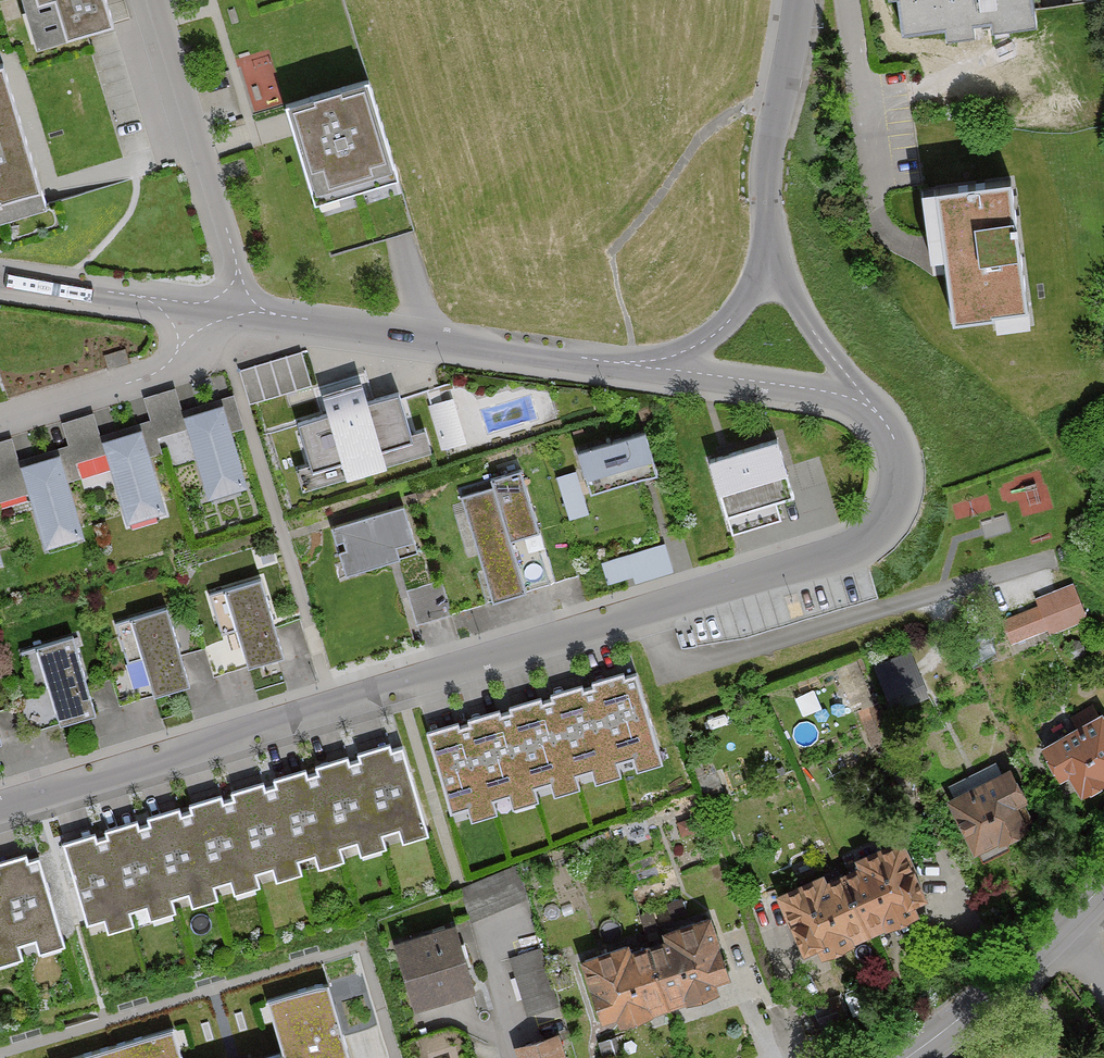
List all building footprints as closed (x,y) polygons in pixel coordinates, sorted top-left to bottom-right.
[(39,56),(117,31),(107,0),(21,0),(39,56)] [(890,46),(1020,30),(1017,6),(1016,0),(884,0),(890,46)] [(45,210),(1,71),(0,72),(0,224),(45,210)] [(362,88),(280,114),(308,205),(390,179),(362,88)] [(1004,189),(923,199),(927,233),(930,259),(939,334),(1021,324),(1004,189)] [(300,355),(238,375),(248,407),(310,388),(300,355)] [(200,465),(208,492),(247,480),(222,397),(183,409),(176,386),(144,395),(168,474),(200,465)] [(333,422),(307,428),(318,473),(350,465),(356,486),(398,476),(391,448),(415,442),(404,399),(371,407),(367,390),(327,399),(333,422)] [(444,444),(469,436),(455,392),(430,400),(444,444)] [(119,491),(127,518),(166,506),(141,423),(101,435),(94,412),(63,421),(87,500),(119,491)] [(588,498),(653,477),(640,435),(575,455),(588,498)] [(44,543),(83,532),(58,449),(18,460),(11,437),(0,440),(0,513),(4,526),(36,516),(44,543)] [(795,498),(775,441),(704,466),(731,542),(778,526),(771,506),(795,498)] [(532,534),(515,476),(489,483),(492,493),(460,501),(489,602),(520,593),(506,542),(532,534)] [(568,524),(585,519),(573,477),(556,482),(568,524)] [(1023,514),(1054,506),(1048,479),(1016,487),(1023,514)] [(402,508),(329,531),(346,585),(401,568),(394,548),(412,542),(402,508)] [(671,568),(664,544),(604,561),(609,579),(635,571),(637,578),(671,568)] [(247,669),(284,657),(259,583),(210,599),(221,634),(234,630),(247,669)] [(1034,602),(1037,611),(1048,637),(1087,622),(1073,587),(1034,602)] [(452,622),(443,590),(404,602),(413,634),(452,622)] [(1037,611),(1002,624),(1013,651),(1048,637),(1037,611)] [(152,698),(189,686),(165,612),(115,629),(126,663),(139,659),(152,698)] [(55,725),(92,713),(68,639),(18,655),(29,689),(42,685),(55,725)] [(910,654),(870,670),(884,704),(923,688),(910,654)] [(640,760),(661,754),(637,673),(626,676),(624,670),(597,678),(599,684),(583,689),(581,683),(555,691),(556,697),(541,702),(539,696),(513,704),(515,710),(499,715),(497,709),(471,717),(473,723),(456,727),(455,721),(429,729),(451,803),(468,798),(472,811),(493,805),(489,791),(510,785),(514,799),(535,792),(531,778),(551,772),(556,786),(577,779),(573,766),(594,760),(597,773),(619,766),(615,753),(636,747),(640,760)] [(1052,746),(1080,796),(1103,783),(1103,717),(1052,746)] [(426,826),(402,745),(390,748),(388,743),(361,751),(363,757),(348,761),(346,755),(319,763),(321,770),(306,774),(304,768),(277,776),(279,783),(263,787),(261,781),(235,789),(237,796),(221,801),(219,794),(193,802),(195,809),(179,813),(177,806),(150,814),(152,821),(137,826),(136,819),(108,828),(110,834),(95,839),(93,832),(66,840),(88,915),(105,910),(109,923),(131,916),(127,902),(148,896),(151,909),(173,903),(169,889),(189,883),(193,897),(215,890),(211,876),(232,870),(236,883),(257,877),(253,864),(274,858),(278,871),(300,865),(296,851),(316,845),(320,858),(341,852),(337,838),(357,832),(362,846),(384,839),(380,825),(400,819),(404,833),(426,826)] [(1016,772),(954,804),(983,859),(1029,834),(1018,813),(1033,805),(1016,772)] [(866,873),(851,880),(878,936),(929,912),(900,850),(864,868),(866,873)] [(62,937),(37,856),(26,860),(24,853),(0,861),(0,955),(20,949),(16,936),(37,930),(41,944),(62,937)] [(461,885),(474,916),(532,892),(519,861),(461,885)] [(878,936),(851,880),(837,887),(833,877),(788,899),(819,964),(878,936)] [(671,949),(657,953),(674,1012),(739,993),(718,925),(668,940),(671,949)] [(462,926),(398,943),(417,1016),(481,999),(462,926)] [(674,1012),(657,953),(642,958),(639,948),(587,963),(607,1032),(674,1012)] [(539,955),(514,963),(530,1015),(554,1008),(539,955)] [(283,1057),(350,1057),(327,979),(265,997),(280,1048),(283,1057)] [(175,1023),(58,1057),(186,1057),(175,1023)] [(520,1049),(522,1057),(570,1057),(565,1039),(520,1049)] [(280,1048),(244,1057),(283,1057),(280,1048)] [(1000,1057),(1020,1057),(1012,1048),(1000,1057)]
